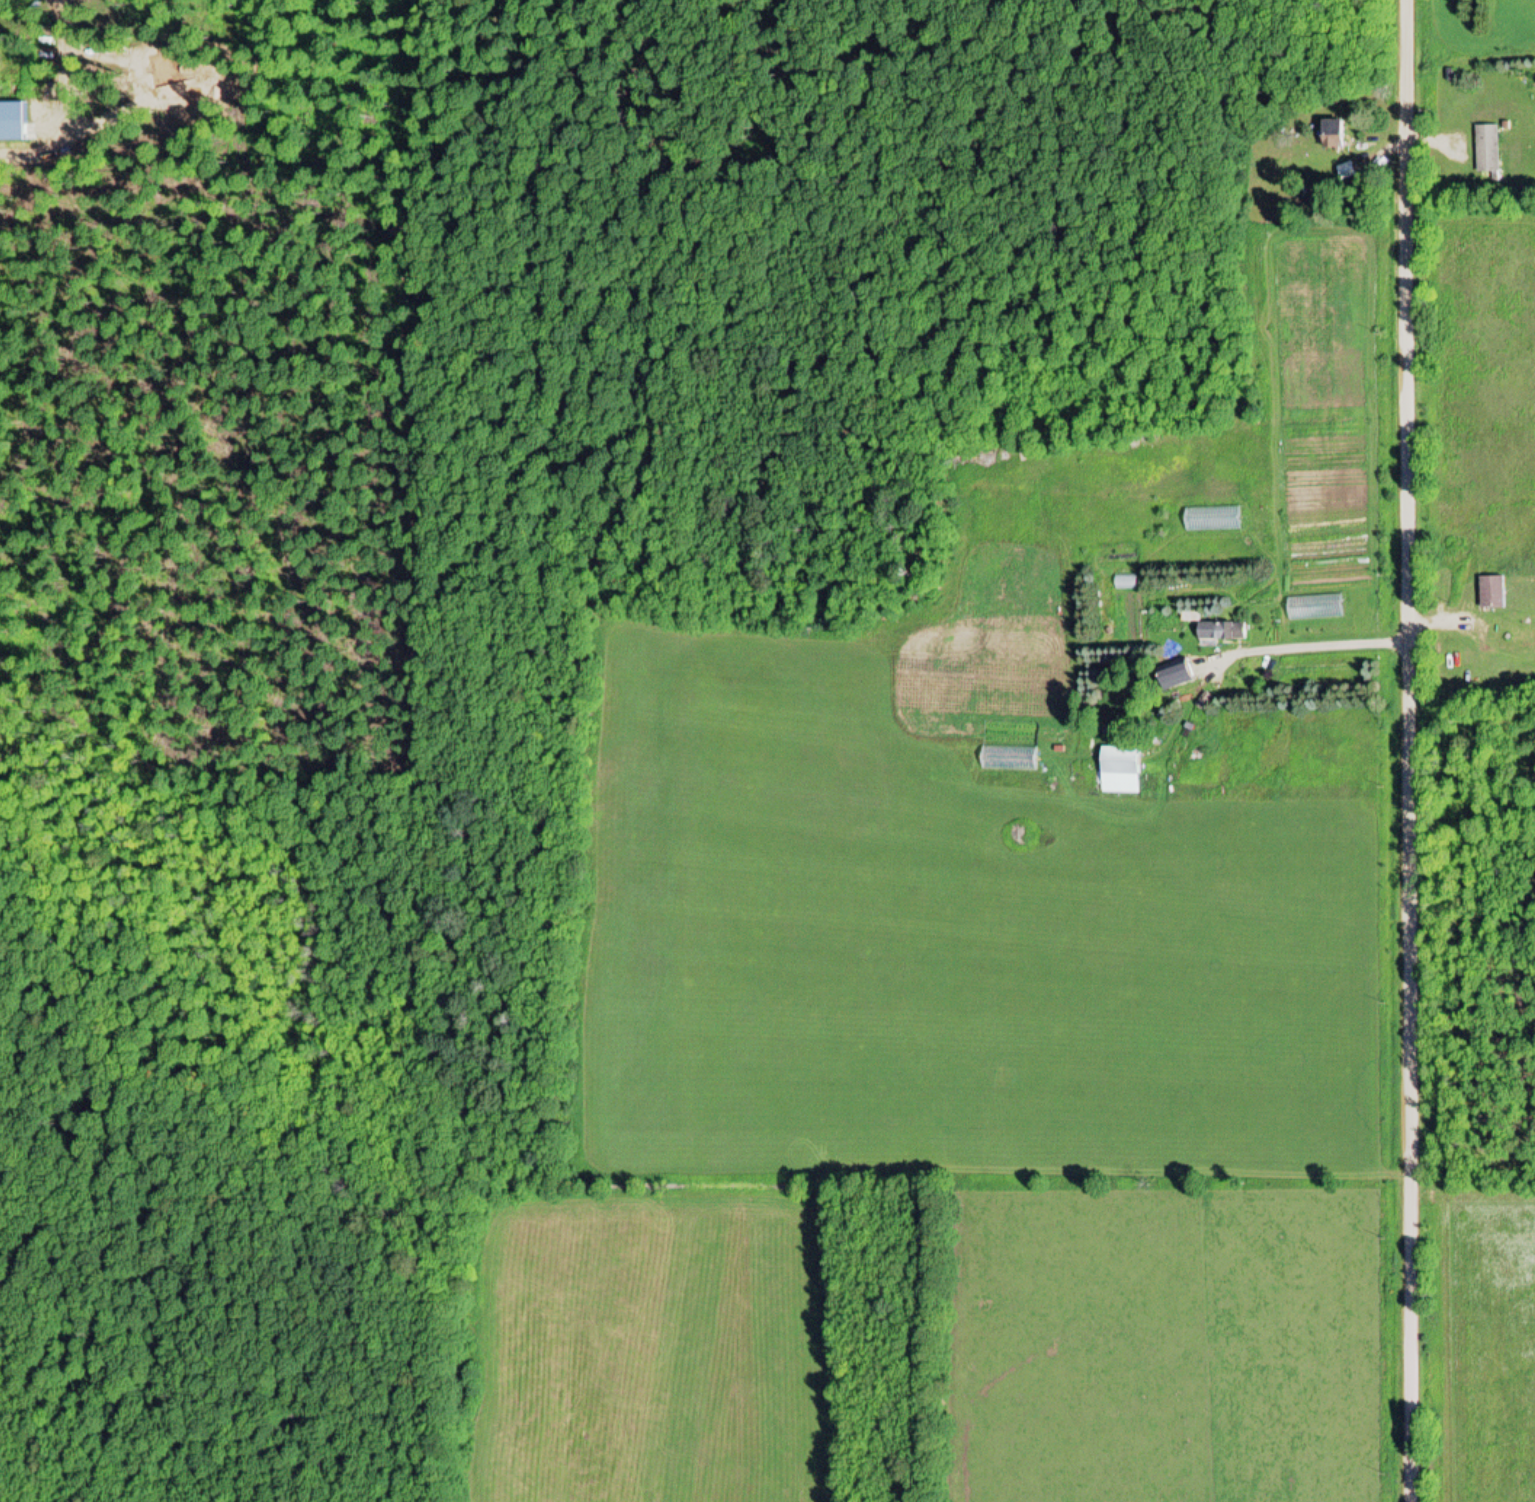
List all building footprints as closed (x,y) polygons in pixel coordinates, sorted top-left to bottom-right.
[(1331,120),(1326,146),(1348,151),(1354,124),(1331,120)] [(1503,126),(1480,126),(1480,176),(1503,176),(1503,126)] [(1476,609),(1500,609),(1500,579),(1476,579),(1476,609)] [(1252,623),(1200,623),(1200,640),(1252,640),(1252,623)]
